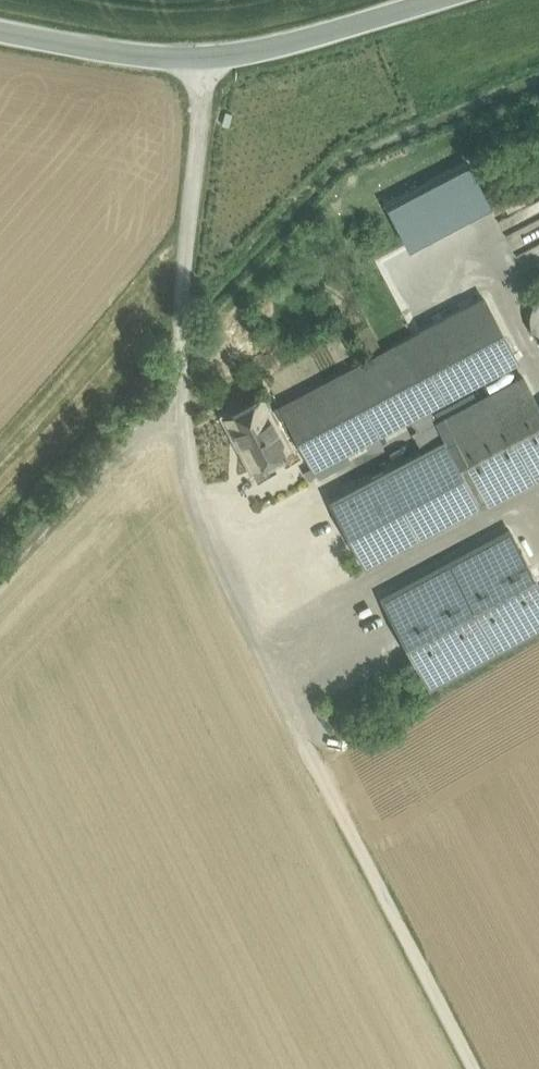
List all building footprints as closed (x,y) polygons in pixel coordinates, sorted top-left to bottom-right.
[(477,162),(389,202),(409,246),(496,206),(477,162)] [(532,305),(529,318),(532,331),(538,342),(538,293),(532,305)] [(280,406),(290,425),(313,468),(406,419),(420,412),(517,360),(484,298),(280,406)] [(437,423),(446,440),(480,505),(538,474),(538,407),(523,377),(437,423)] [(261,398),(226,416),(252,466),(287,448),(278,432),(290,425),(280,406),(268,412),(261,398)] [(422,450),(329,499),(365,566),(480,505),(446,440),(437,423),(430,411),(422,416),(420,412),(406,419),(422,450)] [(381,597),(429,687),(538,628),(538,586),(509,529),(381,597)]
